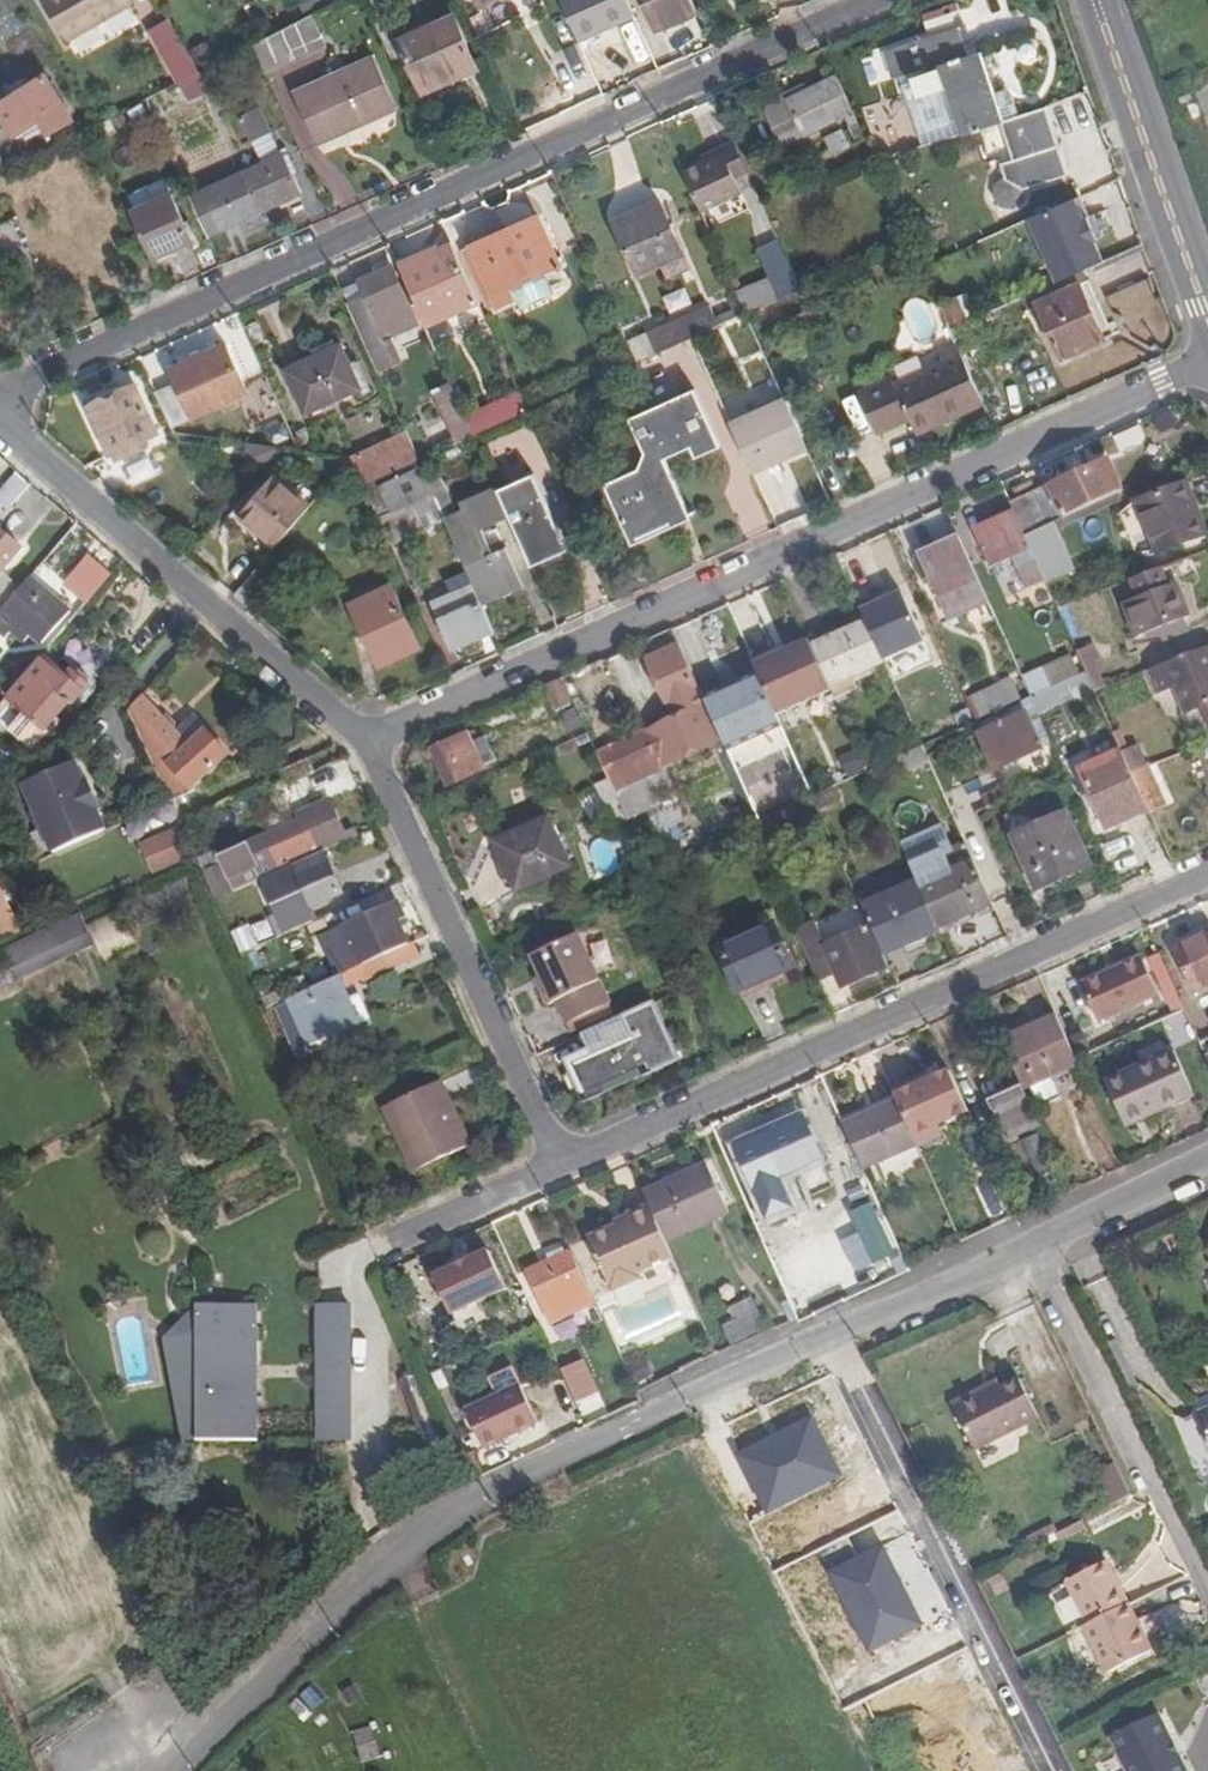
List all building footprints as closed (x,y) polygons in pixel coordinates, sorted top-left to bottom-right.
[(72,39),(138,0),(50,0),(72,39)] [(620,25),(641,16),(634,0),(569,0),(586,41),(620,25)] [(699,0),(653,0),(665,30),(705,13),(699,0)] [(186,77),(204,68),(169,6),(149,17),(183,79),(186,77)] [(258,40),(271,70),(299,58),(295,49),(327,36),(316,11),(258,40)] [(458,12),(404,36),(427,87),(462,72),(464,76),(482,68),(458,12)] [(113,78),(122,92),(165,67),(145,32),(107,54),(118,75),(113,78)] [(951,90),(966,134),(968,139),(1006,126),(1018,163),(1005,167),(1011,187),(1001,195),(999,206),(1008,212),(1021,213),(1030,205),(1034,194),(1075,180),(1053,112),(1025,121),(1019,101),(1008,95),(1001,98),(987,57),(973,61),(964,34),(889,57),(899,85),(944,70),(946,76),(917,85),(923,100),(951,90)] [(323,142),(340,135),(335,122),(349,117),(354,128),(403,108),(379,54),(300,89),(323,142)] [(213,87),(204,68),(186,77),(196,96),(213,87)] [(77,117),(54,71),(5,96),(20,129),(47,116),(53,128),(77,117)] [(107,101),(122,92),(113,78),(99,85),(107,101)] [(858,129),(865,127),(845,81),(815,94),(813,89),(771,107),(788,148),(853,119),(858,129)] [(926,146),(966,134),(951,90),(923,100),(917,85),(905,89),(926,146)] [(266,108),(247,116),(268,162),(196,196),(213,234),(307,190),(299,174),(304,171),(292,145),(285,148),(266,108)] [(340,135),(354,128),(349,117),(335,122),(340,135)] [(817,145),(824,161),(853,149),(846,132),(817,145)] [(711,152),(714,160),(729,154),(740,181),(755,175),(740,141),(711,152)] [(729,154),(714,160),(688,172),(705,212),(746,195),(740,181),(729,154)] [(137,210),(157,256),(198,238),(180,191),(137,210)] [(1086,193),(1034,217),(1063,279),(1115,255),(1086,193)] [(664,205),(618,225),(643,279),(666,269),(673,283),(694,274),(664,205)] [(529,235),(549,226),(545,217),(525,226),(529,235)] [(525,226),(469,250),(494,311),(522,297),(528,309),(560,295),(550,273),(566,266),(549,226),(529,235),(525,226)] [(157,263),(144,234),(132,240),(144,270),(157,263)] [(442,248),(404,264),(423,307),(420,308),(430,329),(484,307),(457,245),(443,251),(442,248)] [(392,262),(376,269),(379,274),(394,267),(392,262)] [(368,296),(351,304),(381,373),(405,362),(393,334),(420,322),(396,266),(394,267),(379,274),(362,282),(368,296)] [(797,271),(742,295),(751,316),(806,291),(797,271)] [(362,282),(345,290),(351,304),(368,296),(362,282)] [(1081,288),(1039,306),(1064,361),(1107,343),(1081,288)] [(958,296),(968,319),(978,314),(968,292),(958,296)] [(968,319),(958,296),(942,303),(952,326),(968,319)] [(691,317),(700,338),(725,327),(716,307),(691,317)] [(653,335),(661,355),(697,339),(700,338),(691,317),(653,335)] [(661,355),(653,335),(632,344),(642,364),(661,355)] [(158,393),(174,428),(251,392),(229,343),(174,368),(180,384),(158,393)] [(894,377),(879,384),(898,425),(913,419),(918,431),(946,418),(949,425),(987,407),(961,347),(943,356),(947,364),(899,387),(894,377)] [(315,369),(319,379),(347,366),(343,357),(315,369)] [(347,366),(319,379),(296,388),(315,433),(371,409),(353,364),(347,366)] [(139,383),(93,404),(113,453),(117,451),(119,457),(150,444),(147,437),(159,432),(139,383)] [(898,425),(879,384),(857,395),(876,436),(898,425)] [(478,437),(455,385),(438,392),(459,445),(478,437)] [(610,483),(621,510),(666,490),(673,509),(629,526),(637,546),(647,542),(645,538),(694,515),(669,459),(693,449),(698,458),(724,447),(699,388),(633,418),(648,452),(643,469),(610,483)] [(471,421),(478,437),(532,413),(524,398),(471,421)] [(811,449),(790,403),(735,426),(756,474),(811,449)] [(946,418),(918,431),(921,437),(949,425),(946,418)] [(363,453),(376,483),(415,465),(402,436),(363,453)] [(415,465),(376,483),(367,486),(381,519),(435,495),(420,462),(415,465)] [(280,547),(321,500),(303,485),(283,468),(243,513),(280,547)] [(1014,505),(1019,517),(1028,539),(1058,527),(1117,501),(1125,497),(1113,468),(1055,493),(1053,488),(1014,505)] [(12,509),(36,481),(23,470),(0,497),(0,499),(12,509)] [(539,472),(501,490),(513,517),(534,566),(572,549),(561,522),(553,526),(548,516),(556,512),(539,472)] [(312,475),(303,485),(321,500),(330,490),(312,475)] [(444,517),(475,585),(480,598),(497,591),(499,597),(525,587),(508,547),(497,552),(485,528),(513,517),(501,490),(500,488),(459,504),(462,510),(444,517)] [(621,510),(629,526),(673,509),(666,490),(621,510)] [(1141,511),(1161,561),(1207,543),(1207,539),(1190,492),(1141,511)] [(1117,501),(1058,527),(1060,533),(1119,506),(1117,501)] [(1042,569),(1028,539),(1019,517),(979,534),(994,568),(1014,559),(1028,591),(1048,583),(1042,569)] [(2,573),(25,547),(0,524),(0,575),(2,573)] [(1058,527),(1028,539),(1042,569),(1070,556),(1060,533),(1058,527)] [(991,607),(962,542),(915,563),(926,589),(934,585),(950,624),(991,607)] [(1070,556),(1042,569),(1048,583),(1051,591),(1080,578),(1070,556)] [(73,584),(92,602),(115,576),(95,559),(73,584)] [(862,570),(847,577),(858,606),(875,598),(862,570)] [(2,596),(13,583),(2,573),(0,575),(0,594),(2,596)] [(35,573),(6,607),(46,642),(74,609),(35,573)] [(1171,635),(1187,629),(1192,626),(1178,592),(1169,595),(1163,579),(1136,590),(1143,609),(1126,614),(1140,648),(1171,635)] [(887,630),(895,626),(911,664),(930,656),(898,583),(879,592),(886,608),(879,611),(887,630)] [(353,601),(365,629),(405,611),(392,584),(353,601)] [(494,631),(480,598),(475,585),(435,602),(455,646),(494,631)] [(421,648),(405,611),(365,629),(383,665),(421,648)] [(811,649),(829,690),(885,666),(867,624),(811,649)] [(1187,629),(1171,635),(1175,646),(1191,639),(1187,629)] [(811,649),(808,643),(754,667),(776,717),(830,693),(829,690),(811,649)] [(657,735),(601,760),(614,791),(664,769),(661,760),(720,735),(681,648),(647,662),(674,724),(655,732),(657,735)] [(1081,659),(1089,676),(1095,691),(1100,700),(1110,696),(1100,672),(1106,669),(1099,652),(1081,659)] [(1155,676),(1165,701),(1184,694),(1194,717),(1205,713),(1207,720),(1207,652),(1155,676)] [(78,706),(96,686),(97,679),(89,672),(82,672),(80,674),(54,653),(14,698),(50,728),(72,702),(78,706)] [(1050,693),(1069,685),(1082,679),(1073,658),(1041,673),(1050,693)] [(1032,701),(1050,693),(1041,673),(1024,680),(1032,701)] [(1014,675),(969,698),(979,718),(1024,696),(1014,675)] [(1075,699),(1095,691),(1089,676),(1082,679),(1069,685),(1075,699)] [(572,706),(562,679),(547,686),(558,712),(572,706)] [(133,712),(172,801),(201,788),(197,785),(230,751),(193,714),(174,733),(143,702),(133,712)] [(1043,751),(1026,714),(978,736),(994,771),(1043,751)] [(468,733),(432,750),(435,760),(447,786),(484,769),(483,767),(497,761),(486,736),(472,742),(468,733)] [(435,760),(432,750),(421,754),(425,764),(435,760)] [(1109,829),(1150,812),(1137,783),(1128,762),(1124,753),(1083,770),(1109,829)] [(1141,756),(1128,762),(1137,783),(1150,778),(1141,756)] [(318,772),(312,758),(283,770),(289,784),(318,772)] [(56,852),(109,829),(100,809),(103,808),(91,780),(87,781),(79,761),(26,784),(56,852)] [(1167,815),(1150,778),(1137,783),(1150,812),(1154,821),(1167,815)] [(180,819),(172,801),(132,818),(139,836),(180,819)] [(261,880),(325,852),(346,842),(328,801),(296,815),(300,823),(248,847),(261,880)] [(812,804),(798,810),(803,822),(817,816),(812,804)] [(1012,838),(1036,894),(1091,869),(1067,814),(1012,838)] [(547,818),(493,841),(515,890),(567,868),(547,818)] [(175,828),(140,842),(153,874),(188,859),(175,828)] [(909,870),(953,850),(943,828),(899,848),(909,870)] [(515,890),(493,841),(484,845),(506,893),(515,890)] [(953,850),(909,870),(916,886),(936,932),(993,907),(965,844),(953,850)] [(325,852),(261,880),(275,914),(273,915),(281,935),(315,921),(309,907),(343,892),(325,852)] [(1091,869),(1036,894),(1039,900),(1094,877),(1091,869)] [(0,876),(0,941),(23,933),(2,876),(0,876)] [(937,934),(936,932),(916,886),(867,907),(887,955),(937,934)] [(368,964),(408,946),(398,922),(405,919),(398,903),(324,935),(333,957),(360,946),(368,964)] [(90,915),(61,928),(68,947),(20,968),(23,976),(74,954),(102,942),(90,915)] [(241,952),(278,937),(270,917),(233,931),(241,952)] [(891,969),(873,928),(827,948),(816,924),(795,934),(818,986),(839,976),(845,988),(891,969)] [(720,949),(734,984),(738,994),(766,983),(794,970),(775,925),(720,949)] [(11,950),(20,968),(68,947),(61,928),(11,950)] [(556,998),(566,1021),(611,1002),(581,931),(534,951),(546,979),(540,982),(548,1001),(556,998)] [(1176,953),(1195,996),(1207,991),(1207,939),(1176,953)] [(408,946),(368,964),(342,975),(347,985),(413,956),(408,946)] [(1145,961),(1084,987),(1101,1026),(1162,999),(1145,961)] [(357,1026),(346,1002),(335,977),(311,989),(313,993),(290,1002),(301,1025),(310,1047),(357,1026)] [(346,1002),(357,1026),(371,1020),(360,995),(346,1002)] [(679,1059),(654,1001),(583,1032),(588,1044),(611,1039),(613,1044),(571,1063),(586,1093),(643,1067),(645,1073),(679,1059)] [(301,1025),(290,1002),(277,1007),(288,1030),(301,1025)] [(1024,1087),(1026,1093),(1081,1070),(1060,1022),(1005,1045),(1024,1087)] [(1109,1087),(1129,1133),(1199,1103),(1178,1057),(1109,1087)] [(898,1099),(899,1103),(915,1138),(969,1114),(953,1076),(898,1099)] [(384,1106),(404,1154),(437,1139),(445,1155),(469,1144),(441,1081),(384,1106)] [(1026,1093),(1024,1087),(991,1102),(1007,1138),(1040,1124),(1026,1093)] [(919,1149),(915,1138),(899,1103),(845,1126),(865,1172),(919,1149)] [(814,1163),(797,1124),(751,1144),(747,1137),(729,1144),(762,1221),(783,1212),(772,1183),(814,1163)] [(1043,1131),(1022,1143),(1040,1175),(1061,1163),(1043,1131)] [(437,1139),(404,1154),(411,1170),(445,1155),(437,1139)] [(643,1194),(648,1205),(664,1241),(727,1214),(706,1167),(643,1194)] [(861,1229),(844,1237),(860,1271),(900,1253),(876,1202),(853,1213),(861,1229)] [(671,1257),(664,1241),(648,1205),(627,1214),(629,1220),(589,1238),(612,1289),(639,1278),(637,1271),(671,1257)] [(493,1250),(435,1274),(452,1313),(510,1288),(493,1250)] [(589,1287),(574,1253),(531,1272),(546,1306),(589,1287)] [(192,1329),(192,1301),(160,1331),(158,1437),(173,1437),(173,1334),(192,1329)] [(239,1362),(252,1362),(253,1303),(192,1301),(192,1329),(173,1334),(173,1437),(252,1439),(252,1377),(244,1377),(239,1362)] [(313,1303),(313,1360),(345,1360),(345,1303),(313,1303)] [(769,1338),(768,1336),(760,1318),(739,1327),(748,1347),(769,1338)] [(587,1422),(610,1411),(585,1359),(562,1370),(587,1422)] [(345,1360),(313,1360),(313,1384),(345,1384),(345,1360)] [(252,1377),(252,1362),(239,1362),(244,1377),(252,1377)] [(345,1441),(345,1384),(313,1384),(312,1442),(345,1441)] [(957,1411),(978,1456),(1043,1422),(1023,1384),(1004,1394),(1001,1389),(957,1411)] [(479,1451),(536,1424),(519,1386),(462,1412),(479,1451)] [(1197,1415),(1207,1444),(1207,1411),(1197,1415)] [(1083,1525),(1056,1539),(1059,1545),(1086,1532),(1083,1525)] [(1093,1630),(1088,1633),(1111,1679),(1156,1656),(1110,1567),(1071,1587),(1093,1630)] [(1108,1735),(1126,1770),(1189,1770),(1158,1710),(1108,1735)] [(363,1762),(384,1756),(376,1725),(355,1730),(363,1762)]
